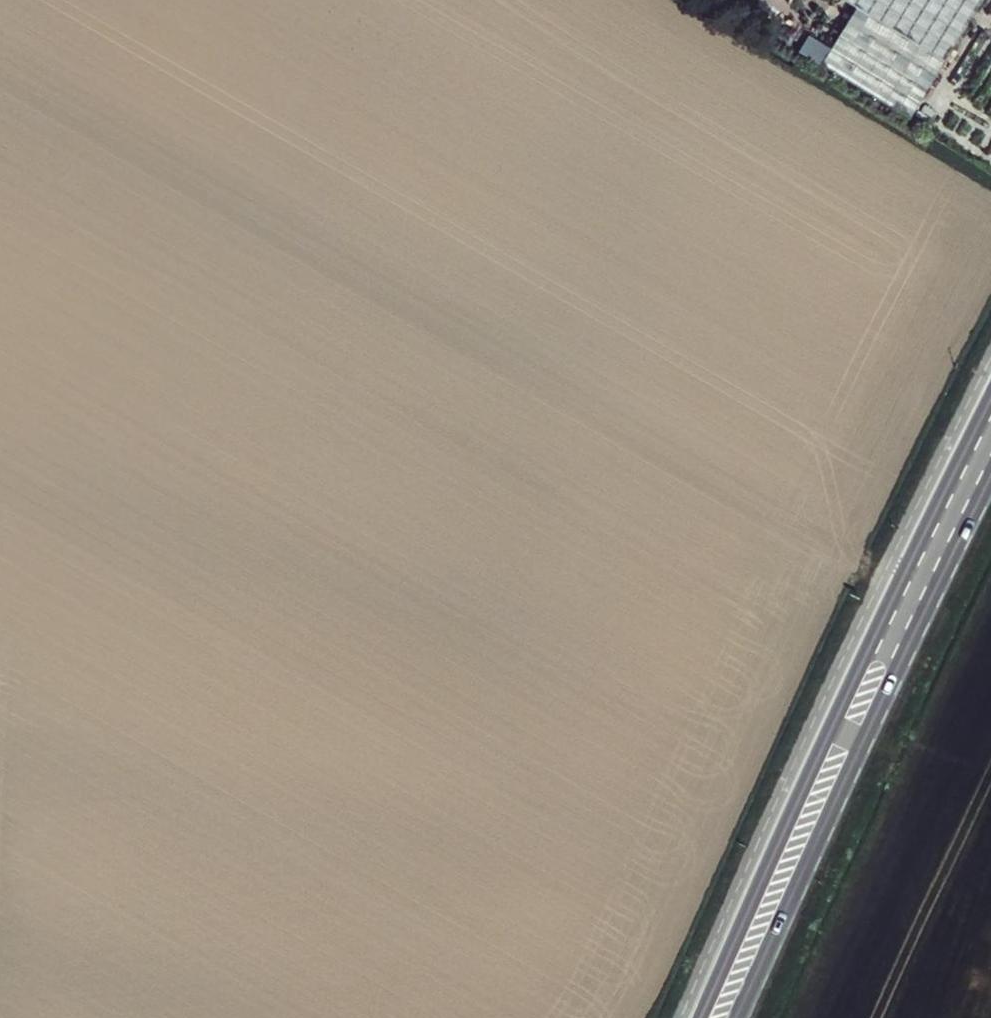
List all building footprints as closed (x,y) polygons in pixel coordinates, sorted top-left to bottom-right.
[(854,8),(821,73),(912,117),(945,56),(854,8)]
